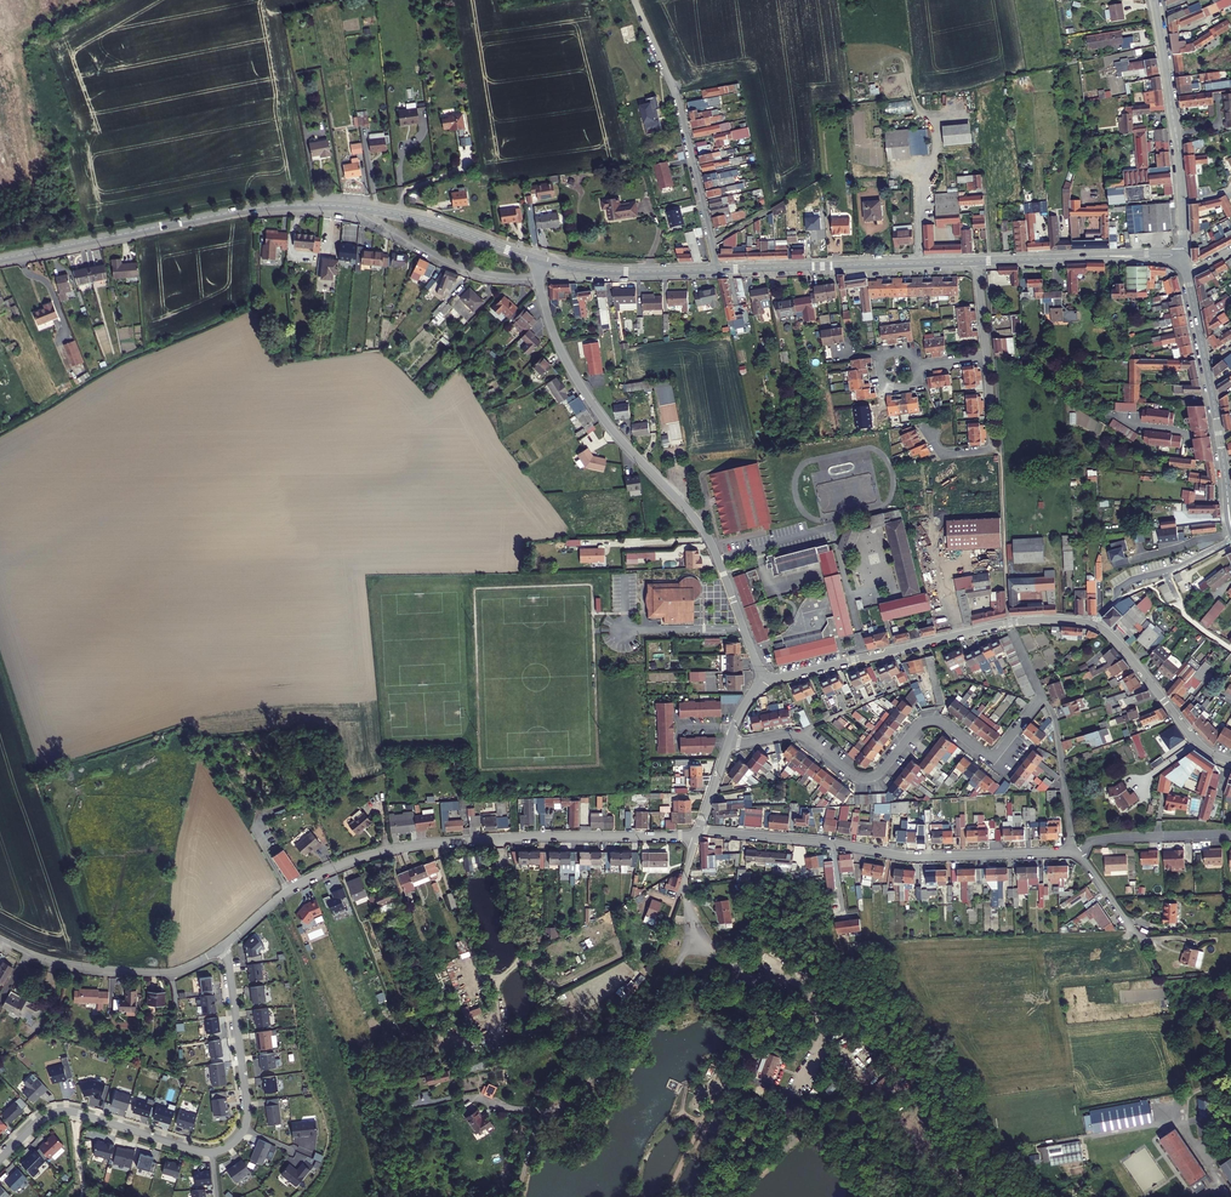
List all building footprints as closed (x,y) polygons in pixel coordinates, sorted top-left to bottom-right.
[(1219,1),(1222,8),(1230,4),(1230,0),(1222,0),(1219,1)] [(1222,8),(1219,1),(1218,2),(1210,6),(1213,13),(1222,8)] [(1112,5),(1115,21),(1128,19),(1125,2),(1112,5)] [(1213,13),(1210,6),(1205,8),(1208,15),(1213,13)] [(1192,7),(1170,17),(1171,23),(1182,18),(1184,17),(1193,13),(1194,13),(1192,7)] [(1208,15),(1205,8),(1194,13),(1193,13),(1197,20),(1208,15)] [(1197,20),(1193,13),(1184,17),(1187,24),(1197,20)] [(1183,25),(1182,18),(1171,23),(1172,28),(1180,27),(1180,25),(1183,25)] [(1230,19),(1213,30),(1214,32),(1215,34),(1220,31),(1222,35),(1230,30),(1230,19)] [(625,44),(637,40),(633,25),(620,28),(625,44)] [(1091,36),(1093,49),(1124,44),(1125,49),(1134,48),(1133,43),(1127,44),(1124,31),(1091,36)] [(1215,34),(1214,32),(1196,43),(1200,49),(1222,35),(1220,31),(1215,34)] [(1182,42),(1181,33),(1173,34),(1177,55),(1190,51),(1198,49),(1198,50),(1200,49),(1196,43),(1195,43),(1189,45),(1189,40),(1182,42)] [(1180,75),(1194,73),(1190,51),(1177,55),(1180,75)] [(1162,66),(1161,58),(1148,60),(1132,63),(1132,60),(1117,62),(1118,67),(1119,67),(1121,77),(1126,76),(1126,72),(1162,66)] [(1163,74),(1162,66),(1126,72),(1126,76),(1143,73),(1144,77),(1163,74)] [(1226,76),(1225,69),(1204,72),(1205,79),(1226,76)] [(1194,73),(1180,75),(1181,85),(1200,82),(1200,81),(1200,79),(1195,79),(1194,73)] [(1148,89),(1148,91),(1165,90),(1163,76),(1149,79),(1149,83),(1147,83),(1148,89)] [(1206,82),(1206,84),(1209,83),(1210,88),(1230,85),(1230,78),(1206,82)] [(1140,91),(1148,89),(1147,83),(1146,79),(1138,80),(1139,85),(1140,91)] [(1200,81),(1200,82),(1181,85),(1182,92),(1196,91),(1196,86),(1204,85),(1203,81),(1200,81)] [(742,89),(741,84),(703,91),(704,98),(730,93),(730,91),(737,90),(742,89)] [(870,95),(879,95),(879,88),(876,89),(876,84),(870,84),(870,95)] [(1086,93),(1087,103),(1109,98),(1108,92),(1107,89),(1086,93)] [(1159,105),(1154,106),(1154,111),(1168,109),(1165,90),(1148,91),(1150,103),(1156,103),(1159,103),(1159,105)] [(1219,90),(1206,92),(1208,104),(1216,103),(1220,102),(1219,90)] [(1206,92),(1194,93),(1196,105),(1208,104),(1206,92)] [(1194,93),(1183,95),(1184,107),(1196,105),(1194,93)] [(640,106),(646,135),(661,132),(654,97),(646,99),(647,105),(640,106)] [(688,103),(689,110),(714,105),(712,98),(688,103)] [(911,102),(885,102),(886,113),(911,113),(911,102)] [(1124,133),(1138,131),(1149,130),(1150,130),(1149,126),(1135,127),(1134,113),(1154,112),(1154,111),(1154,106),(1153,104),(1129,106),(1130,113),(1127,113),(1128,116),(1122,117),(1124,133)] [(398,111),(400,125),(419,123),(417,108),(398,111)] [(719,116),(718,110),(698,114),(698,111),(690,112),(692,122),(719,116)] [(365,126),(363,111),(356,112),(357,117),(358,127),(365,126)] [(462,114),(448,116),(448,118),(442,119),(444,129),(450,128),(450,130),(465,128),(462,114)] [(692,122),(694,128),(711,125),(711,121),(723,119),(722,115),(719,116),(692,122)] [(694,130),(696,137),(723,131),(721,125),(694,130)] [(714,135),(715,142),(717,142),(717,144),(726,142),(726,140),(728,139),(727,138),(734,136),(735,140),(750,137),(748,128),(714,135)] [(1157,129),(1158,141),(1171,139),(1170,128),(1157,129)] [(889,131),(891,161),(914,159),(914,155),(912,130),(912,129),(889,131)] [(929,129),(919,130),(921,155),(931,154),(929,129)] [(912,130),(914,155),(921,155),(919,130),(912,130)] [(1149,130),(1138,131),(1141,169),(1126,170),(1127,179),(1110,180),(1113,204),(1155,200),(1153,183),(1167,182),(1168,185),(1167,185),(1168,194),(1176,193),(1174,166),(1161,167),(1152,167),(1151,157),(1151,153),(1149,130)] [(370,152),(387,150),(385,138),(385,133),(375,134),(375,139),(369,139),(370,152)] [(1210,135),(1187,141),(1189,156),(1198,155),(1197,145),(1206,144),(1205,142),(1211,140),(1210,135)] [(460,138),(461,146),(471,146),(471,137),(460,138)] [(1158,141),(1160,152),(1173,151),(1171,139),(1158,141)] [(310,144),(312,156),(321,154),(321,158),(331,156),(328,141),(310,144)] [(351,145),(352,155),(362,153),(361,143),(351,145)] [(698,148),(700,155),(713,152),(711,145),(707,146),(698,148)] [(721,152),(722,156),(725,155),(725,158),(730,157),(730,154),(732,153),(731,150),(721,152)] [(1160,152),(1151,153),(1151,157),(1160,156),(1161,167),(1174,166),(1173,151),(1160,152)] [(1210,153),(1198,155),(1189,156),(1193,197),(1205,195),(1204,185),(1200,185),(1199,173),(1200,172),(1199,162),(1211,160),(1210,153)] [(700,157),(701,164),(714,161),(713,154),(700,157)] [(702,166),(703,172),(716,170),(716,168),(740,162),(739,157),(702,166)] [(343,165),(345,178),(361,175),(358,158),(351,159),(352,163),(343,165)] [(668,162),(656,165),(662,190),(675,186),(668,162)] [(704,176),(706,183),(734,177),(739,176),(738,170),(717,175),(717,173),(704,176)] [(976,178),(977,189),(985,188),(984,174),(974,175),(974,178),(976,178)] [(706,183),(707,190),(725,186),(725,185),(735,183),(734,177),(706,183)] [(552,182),(529,185),(530,191),(534,190),(534,192),(535,192),(536,198),(553,196),(552,182)] [(708,192),(709,199),(722,196),(722,193),(746,188),(745,184),(738,185),(708,192)] [(451,193),(453,206),(467,204),(466,192),(451,193)] [(962,212),(961,192),(938,193),(939,214),(962,212)] [(1209,198),(1210,205),(1226,201),(1230,215),(1230,192),(1227,193),(1209,198)] [(962,197),(963,205),(987,203),(986,195),(985,195),(962,197)] [(710,201),(711,208),(729,204),(729,205),(735,203),(733,196),(710,201)] [(1206,198),(1192,202),(1193,219),(1202,218),(1201,208),(1207,206),(1206,198)] [(608,208),(610,219),(618,218),(618,217),(621,216),(621,218),(638,215),(636,203),(620,206),(619,199),(603,201),(604,209),(608,208)] [(1073,215),(1075,239),(1076,249),(1084,249),(1083,240),(1081,219),(1084,219),(1084,216),(1083,207),(1083,200),(1074,200),(1074,207),(1074,215),(1073,215)] [(772,209),(774,214),(786,207),(785,201),(772,209)] [(868,202),(869,219),(884,218),(883,201),(868,202)] [(1042,202),(1043,212),(1051,211),(1050,201),(1042,202)] [(1132,235),(1175,231),(1173,207),(1177,207),(1177,202),(1173,202),(1129,206),(1130,210),(1132,231),(1132,235)] [(1028,214),(1029,220),(1032,250),(1048,250),(1047,242),(1040,243),(1037,212),(1036,203),(1026,204),(1027,214),(1028,214)] [(729,204),(711,208),(714,218),(737,213),(735,204),(729,205),(729,204)] [(1090,215),(1104,215),(1104,214),(1111,214),(1111,211),(1111,208),(1111,205),(1099,205),(1099,207),(1089,207),(1090,215)] [(501,211),(503,224),(517,221),(517,223),(523,223),(520,208),(516,209),(515,209),(501,211)] [(665,212),(670,229),(685,225),(680,208),(665,212)] [(714,218),(716,228),(728,225),(727,222),(746,218),(745,211),(737,213),(714,218)] [(535,217),(537,228),(542,227),(542,228),(560,225),(560,224),(566,223),(564,212),(535,217)] [(956,223),(956,235),(964,234),(962,212),(939,214),(940,227),(947,227),(947,223),(956,223)] [(1054,242),(1054,249),(1067,249),(1067,240),(1062,240),(1059,215),(1051,215),(1054,242)] [(843,232),(853,232),(853,217),(835,218),(836,234),(843,234),(843,232)] [(1202,223),(1202,218),(1193,219),(1194,234),(1211,226),(1211,222),(1202,223)] [(976,227),(989,227),(988,219),(980,220),(975,220),(976,227)] [(1018,221),(1021,251),(1032,250),(1029,220),(1018,221)] [(1119,221),(1112,221),(1112,233),(1113,248),(1120,248),(1119,221)] [(895,225),(897,246),(902,245),(902,243),(916,243),(915,224),(895,225)] [(926,224),(927,254),(954,253),(953,245),(936,246),(935,224),(926,224)] [(676,249),(680,263),(694,262),(686,233),(685,226),(681,227),(684,241),(685,241),(688,248),(676,249)] [(964,229),(966,253),(974,252),(973,229),(964,229)] [(274,231),(266,230),(265,245),(263,245),(262,259),(274,259),(275,252),(275,246),(282,246),(281,250),(287,250),(288,233),(274,232),(274,231)] [(694,231),(686,233),(694,262),(702,262),(700,252),(696,253),(695,247),(698,246),(694,231)] [(788,232),(788,245),(789,259),(805,259),(805,246),(792,246),(792,243),(798,242),(797,231),(788,232)] [(1223,240),(1219,242),(1224,250),(1230,246),(1230,238),(1228,231),(1225,233),(1228,237),(1223,240)] [(1088,240),(1088,248),(1113,248),(1112,233),(1105,234),(1105,233),(1089,233),(1090,240),(1088,240)] [(295,235),(294,247),(313,248),(313,252),(320,253),(321,239),(315,238),(315,236),(295,235)] [(1218,243),(1210,247),(1214,255),(1224,250),(1219,242),(1223,240),(1220,235),(1215,238),(1218,243)] [(724,261),(734,261),(734,247),(733,236),(726,240),(728,245),(726,245),(726,250),(723,250),(723,254),(719,255),(722,260),(724,261)] [(748,261),(762,260),(761,241),(761,240),(758,240),(758,242),(757,242),(758,246),(753,247),(753,239),(748,240),(747,247),(748,261)] [(765,241),(761,241),(762,260),(776,260),(775,246),(775,243),(772,243),(772,253),(768,253),(768,242),(765,242),(765,241)] [(788,245),(775,246),(776,260),(789,259),(788,245)] [(363,247),(357,246),(355,272),(360,272),(361,264),(371,265),(371,264),(373,251),(363,250),(363,247)] [(734,261),(748,261),(747,247),(743,247),(743,249),(737,249),(737,247),(734,247),(734,261)] [(1210,247),(1196,255),(1196,261),(1200,263),(1214,255),(1210,247)] [(384,253),(373,251),(371,264),(387,266),(388,257),(388,255),(383,255),(384,253)] [(392,257),(388,257),(387,266),(407,268),(408,256),(392,254),(392,257)] [(118,259),(119,278),(145,276),(144,264),(135,264),(135,263),(127,264),(126,259),(118,259)] [(323,259),(321,278),(332,279),(332,273),(337,273),(338,261),(323,259)] [(419,259),(410,278),(418,281),(421,275),(428,278),(434,266),(419,259)] [(1226,260),(1212,268),(1217,275),(1230,268),(1226,260)] [(1069,265),(1071,295),(1079,295),(1077,273),(1090,272),(1090,271),(1090,264),(1069,265)] [(1100,273),(1100,277),(1107,277),(1107,264),(1095,264),(1095,271),(1098,271),(1098,273),(1100,273)] [(110,265),(95,268),(98,281),(113,278),(110,265)] [(1128,266),(1129,287),(1149,289),(1149,284),(1149,266),(1128,266)] [(1013,278),(1014,287),(1021,286),(1020,283),(1021,283),(1020,267),(1014,268),(1014,275),(1009,275),(1010,278),(1013,278)] [(78,271),(83,284),(98,281),(95,268),(78,271)] [(1006,278),(1010,278),(1009,275),(1014,275),(1014,268),(1000,268),(1001,276),(1006,276),(1006,278)] [(1198,279),(1199,288),(1207,284),(1215,279),(1218,277),(1217,275),(1212,268),(1204,272),(1204,274),(1199,276),(1198,279)] [(458,275),(446,270),(437,293),(442,295),(445,287),(451,289),(453,281),(455,282),(458,275)] [(845,274),(839,274),(842,297),(848,296),(847,289),(846,281),(845,274)] [(62,277),(64,287),(71,286),(75,285),(73,275),(62,277)] [(1164,291),(1165,295),(1183,291),(1179,275),(1173,277),(1173,278),(1164,282),(1164,291)] [(943,276),(938,277),(939,296),(949,295),(948,281),(944,281),(943,276)] [(953,281),(948,281),(949,295),(959,295),(958,276),(953,276),(953,281)] [(913,282),(908,283),(908,297),(918,296),(918,277),(913,277),(913,282)] [(923,277),(918,277),(918,296),(928,296),(928,282),(923,282),(923,277)] [(933,282),(928,282),(928,296),(939,296),(938,277),(933,277),(933,282)] [(727,278),(719,278),(723,293),(730,292),(727,278)] [(846,281),(847,289),(857,288),(857,291),(858,292),(861,291),(864,309),(862,309),(864,321),(874,320),(871,298),(868,280),(868,278),(846,281)] [(883,283),(883,278),(877,278),(877,280),(868,280),(871,298),(888,297),(888,283),(883,283)] [(893,283),(888,283),(888,297),(898,297),(898,278),(893,278),(893,283)] [(903,278),(898,278),(898,297),(908,297),(908,283),(903,283),(903,278)] [(428,291),(436,282),(432,279),(425,287),(428,291)] [(1046,293),(1045,280),(1030,281),(1031,288),(1037,288),(1038,300),(1043,300),(1043,304),(1047,304),(1047,303),(1046,300),(1046,293)] [(600,310),(602,324),(609,323),(605,297),(607,297),(605,282),(596,283),(600,310)] [(577,283),(570,284),(572,293),(574,309),(575,318),(586,316),(584,300),(593,299),(592,291),(578,293),(577,283)] [(835,283),(814,286),(815,292),(817,300),(837,297),(835,283)] [(572,293),(570,284),(553,284),(551,287),(551,308),(553,317),(554,317),(556,316),(555,313),(555,309),(556,309),(555,299),(566,299),(566,293),(572,293)] [(1199,288),(1202,303),(1214,296),(1221,291),(1222,291),(1221,288),(1219,289),(1218,287),(1209,292),(1207,284),(1199,288)] [(1115,290),(1116,298),(1129,297),(1129,296),(1129,289),(1126,289),(1126,285),(1119,285),(1119,290),(1115,290)] [(1129,287),(1129,289),(1129,296),(1149,296),(1149,289),(1129,287)] [(461,298),(474,310),(482,302),(476,296),(477,295),(470,288),(461,298)] [(700,292),(695,294),(698,306),(712,302),(713,308),(720,306),(715,288),(700,291),(700,292)] [(769,288),(751,291),(756,315),(764,314),(761,301),(771,299),(769,288)] [(620,303),(637,302),(636,289),(613,289),(616,305),(620,305),(620,303)] [(748,303),(744,289),(739,290),(743,304),(748,303)] [(4,309),(2,306),(10,302),(5,291),(0,293),(0,311),(4,309)] [(65,294),(66,300),(73,299),(72,292),(65,294)] [(688,292),(669,292),(669,305),(688,304),(688,292)] [(723,293),(726,307),(732,305),(732,306),(733,306),(730,292),(723,293)] [(803,298),(794,299),(797,314),(797,317),(804,316),(805,322),(815,320),(813,307),(818,306),(817,300),(815,292),(811,293),(812,297),(803,299),(803,298)] [(1080,311),(1078,311),(1072,311),(1065,305),(1065,292),(1046,293),(1046,300),(1056,299),(1056,302),(1047,303),(1047,304),(1047,314),(1053,314),(1054,323),(1081,322),(1081,313),(1080,312),(1080,311)] [(1023,294),(1023,301),(1031,301),(1031,293),(1023,294)] [(652,294),(642,294),(643,309),(663,308),(663,296),(652,296),(652,294)] [(1148,309),(1148,313),(1173,308),(1186,305),(1184,294),(1176,295),(1177,297),(1174,297),(1174,300),(1163,303),(1164,306),(1148,309)] [(1202,303),(1204,312),(1217,304),(1217,303),(1218,302),(1214,296),(1202,303)] [(510,303),(504,297),(493,309),(499,315),(502,311),(509,318),(517,310),(518,309),(511,302),(510,303)] [(794,299),(776,303),(779,317),(797,314),(794,299)] [(446,305),(443,302),(432,314),(435,316),(446,305)] [(52,322),(65,317),(59,303),(52,306),(53,309),(47,311),(52,322)] [(446,305),(435,316),(439,319),(451,306),(448,303),(446,305)] [(845,323),(853,322),(851,311),(848,311),(847,304),(843,305),(845,323)] [(1204,312),(1206,322),(1219,313),(1219,312),(1229,307),(1227,304),(1218,307),(1217,304),(1204,312)] [(726,307),(729,321),(736,319),(733,306),(732,306),(732,305),(726,307)] [(971,305),(957,306),(958,317),(977,315),(976,310),(971,310),(971,305)] [(1188,315),(1186,305),(1173,308),(1174,313),(1165,315),(1166,320),(1188,315)] [(514,319),(527,331),(529,329),(537,321),(524,309),(514,319)] [(600,310),(588,312),(589,316),(596,315),(599,335),(604,334),(602,324),(600,310)] [(47,325),(52,322),(47,311),(42,313),(47,325)] [(1206,322),(1210,338),(1223,329),(1224,328),(1221,326),(1224,324),(1220,317),(1219,313),(1206,322)] [(977,320),(977,315),(958,317),(959,327),(973,326),(972,320),(977,320)] [(1013,316),(1014,334),(1024,333),(1023,315),(1013,316)] [(1190,325),(1188,315),(1166,320),(1162,321),(1163,326),(1155,327),(1156,332),(1169,329),(1169,325),(1176,324),(1176,327),(1190,325)] [(910,321),(900,323),(902,337),(907,336),(908,341),(913,340),(910,321)] [(900,323),(890,324),(893,343),(898,342),(897,337),(902,337),(900,323)] [(890,324),(880,325),(882,339),(887,339),(887,343),(893,343),(890,324)] [(1192,334),(1190,325),(1176,327),(1177,333),(1153,338),(1154,342),(1163,340),(1192,334)] [(842,326),(821,330),(824,344),(844,341),(844,337),(842,326)] [(973,330),(973,326),(959,327),(960,337),(978,335),(978,330),(973,330)] [(533,349),(534,350),(541,342),(534,336),(535,335),(529,329),(527,331),(521,338),(527,343),(521,349),(524,351),(524,352),(527,355),(528,355),(533,349)] [(1217,350),(1230,340),(1230,331),(1226,334),(1223,329),(1210,338),(1217,350)] [(445,334),(440,340),(447,346),(452,339),(445,334)] [(1194,344),(1192,334),(1163,340),(1164,345),(1179,342),(1180,347),(1181,347),(1194,344)] [(945,335),(935,337),(938,356),(943,355),(942,350),(947,349),(945,335)] [(935,337),(925,338),(927,352),(932,351),(932,357),(938,356),(935,337)] [(996,339),(997,356),(1005,360),(1005,354),(1014,354),(1014,339),(1008,339),(996,339)] [(70,344),(79,366),(85,363),(89,362),(81,340),(70,344)] [(599,341),(584,343),(585,354),(587,354),(590,374),(603,372),(599,341)] [(1195,352),(1194,344),(1181,347),(1182,354),(1183,353),(1183,355),(1185,355),(1192,353),(1195,352)] [(787,350),(780,352),(782,364),(790,362),(787,350)] [(1217,377),(1230,367),(1230,355),(1215,368),(1217,377)] [(534,374),(538,379),(551,366),(542,357),(533,366),(537,371),(534,374)] [(871,357),(851,359),(852,370),(868,367),(867,362),(872,361),(871,357)] [(1133,358),(1132,384),(1142,384),(1142,368),(1191,368),(1193,379),(1201,378),(1197,359),(1190,361),(1190,359),(1186,359),(1133,358)] [(79,366),(83,377),(90,375),(85,363),(79,366)] [(975,367),(975,365),(964,366),(965,377),(982,375),(981,370),(979,370),(978,366),(975,367)] [(868,372),(868,367),(852,370),(848,370),(849,380),(864,378),(864,373),(868,372)] [(941,386),(939,369),(934,370),(934,372),(930,373),(930,376),(928,376),(930,388),(941,386)] [(944,371),(943,369),(939,369),(941,386),(952,384),(950,373),(948,374),(948,371),(944,371)] [(967,388),(978,386),(978,385),(981,384),(980,380),(982,379),(982,375),(965,377),(967,388)] [(1219,385),(1221,393),(1230,386),(1230,377),(1219,385)] [(558,403),(566,398),(568,397),(565,392),(567,391),(563,386),(561,387),(559,384),(555,378),(546,384),(558,403)] [(865,383),(864,378),(849,380),(850,390),(855,389),(871,387),(870,382),(865,383)] [(651,380),(626,384),(627,391),(646,388),(646,392),(653,391),(651,380)] [(431,382),(426,388),(431,392),(436,386),(431,382)] [(1127,383),(1126,402),(1139,403),(1142,403),(1142,396),(1142,384),(1132,384),(1127,383)] [(1175,385),(1175,393),(1204,393),(1202,385),(1195,385),(1181,385),(1175,385)] [(871,392),(871,387),(855,389),(856,400),(877,397),(876,392),(871,392)] [(912,392),(907,393),(910,413),(920,412),(918,398),(918,396),(913,397),(912,392)] [(903,398),(897,399),(899,414),(910,413),(907,393),(902,393),(903,398)] [(568,397),(566,398),(576,414),(586,408),(578,397),(576,398),(573,394),(568,397)] [(968,405),(984,404),(984,400),(982,400),(981,396),(978,396),(978,394),(967,394),(968,405)] [(892,395),(887,395),(890,416),(899,414),(897,399),(892,399),(892,395)] [(1224,414),(1230,413),(1230,405),(1229,395),(1222,399),(1224,414)] [(1126,402),(1118,402),(1117,410),(1138,411),(1139,403),(1126,402)] [(985,409),(984,404),(968,405),(969,416),(980,416),(980,414),(983,413),(982,409),(985,409)] [(629,405),(614,407),(616,421),(622,420),(622,419),(626,418),(626,420),(631,419),(629,405)] [(1206,405),(1192,406),(1194,417),(1192,417),(1188,418),(1187,418),(1187,419),(1186,419),(1186,420),(1186,421),(1187,422),(1187,423),(1188,423),(1189,423),(1193,422),(1195,422),(1197,430),(1197,431),(1208,429),(1210,428),(1206,405)] [(594,421),(586,408),(576,414),(584,427),(576,432),(578,435),(586,430),(594,425),(591,422),(594,421)] [(1172,411),(1149,409),(1149,411),(1145,410),(1144,420),(1175,423),(1176,414),(1172,413),(1172,411)] [(1140,434),(1115,419),(1111,426),(1136,441),(1140,434)] [(970,434),(986,433),(986,428),(984,428),(983,424),(980,424),(980,422),(969,423),(970,434)] [(648,423),(632,425),(633,435),(650,433),(648,423)] [(914,431),(912,427),(903,430),(904,434),(901,436),(903,442),(919,435),(917,429),(914,431)] [(1211,433),(1210,428),(1208,429),(1197,431),(1197,435),(1198,438),(1209,436),(1211,436),(1211,433)] [(1174,434),(1147,431),(1146,441),(1150,441),(1150,443),(1183,447),(1184,437),(1174,436),(1174,434)] [(987,438),(986,433),(970,434),(970,445),(982,444),(982,442),(985,442),(984,438),(987,438)] [(922,441),(919,435),(903,442),(906,448),(909,446),(911,450),(920,446),(918,443),(922,441)] [(1216,461),(1211,436),(1209,436),(1198,438),(1199,446),(1197,447),(1193,447),(1192,448),(1191,448),(1191,449),(1191,450),(1191,451),(1191,452),(1192,452),(1193,453),(1194,453),(1198,452),(1200,452),(1202,460),(1208,461),(1216,461)] [(931,454),(927,444),(920,446),(911,450),(913,456),(920,453),(922,458),(926,456),(931,454)] [(588,448),(578,455),(586,467),(604,471),(607,459),(596,457),(596,458),(594,457),(588,448)] [(1172,457),(1171,466),(1193,468),(1194,459),(1172,457)] [(757,463),(711,474),(725,534),(772,523),(757,463)] [(1192,473),(1191,481),(1211,484),(1219,483),(1217,467),(1209,468),(1210,476),(1192,473)] [(641,488),(639,474),(635,475),(633,477),(631,475),(631,474),(625,475),(627,490),(641,488)] [(1209,495),(1209,500),(1216,501),(1217,485),(1210,485),(1198,483),(1197,490),(1209,492),(1209,495)] [(1190,499),(1189,503),(1191,503),(1195,503),(1197,494),(1198,491),(1197,491),(1185,489),(1184,498),(1187,499),(1190,499)] [(1191,513),(1215,513),(1216,518),(1223,517),(1222,504),(1195,503),(1191,503),(1191,513)] [(900,511),(869,519),(871,529),(887,525),(902,521),(900,511)] [(1000,519),(948,521),(949,551),(1002,549),(1000,519)] [(921,596),(902,521),(887,525),(905,600),(880,606),(884,622),(930,611),(926,595),(921,596)] [(1194,525),(1195,533),(1218,531),(1218,525),(1214,525),(1214,523),(1194,525)] [(848,527),(839,549),(851,554),(859,535),(872,532),(871,529),(860,532),(848,527)] [(1178,533),(1177,527),(1158,529),(1160,543),(1185,540),(1184,533),(1178,533)] [(1064,535),(1066,570),(1075,570),(1074,535),(1064,535)] [(1016,558),(1016,563),(1046,562),(1045,537),(1015,538),(1016,544),(1009,544),(1010,558),(1016,558)] [(1125,540),(1111,543),(1113,550),(1107,552),(1110,562),(1112,562),(1114,569),(1130,564),(1128,557),(1125,557),(1124,551),(1128,550),(1125,540)] [(582,548),(583,561),(606,561),(606,546),(605,545),(601,545),(600,546),(600,548),(582,548)] [(775,555),(767,557),(768,561),(766,561),(767,565),(771,564),(773,568),(771,568),(774,577),(780,575),(779,573),(782,573),(782,571),(820,562),(824,576),(838,573),(832,551),(830,551),(828,545),(777,558),(777,556),(775,557),(775,555)] [(700,558),(699,549),(687,549),(688,567),(703,567),(703,558),(700,558)] [(657,551),(648,551),(648,559),(657,559),(657,551)] [(1205,592),(1208,590),(1230,572),(1230,569),(1230,567),(1229,567),(1226,569),(1225,567),(1201,586),(1205,592)] [(756,570),(747,573),(749,579),(754,578),(756,584),(760,582),(756,570)] [(1176,574),(1180,582),(1185,579),(1182,572),(1176,574)] [(1210,592),(1215,588),(1216,589),(1230,578),(1230,572),(1208,590),(1210,592)] [(956,579),(965,626),(981,623),(979,614),(972,616),(967,597),(992,593),(989,573),(956,579)] [(744,574),(733,578),(738,590),(749,586),(744,574)] [(838,574),(825,578),(835,616),(827,618),(829,624),(823,633),(824,639),(774,652),(778,665),(838,650),(835,637),(839,636),(840,637),(853,634),(838,574)] [(695,616),(695,594),(696,593),(697,592),(698,591),(698,590),(699,589),(699,588),(699,587),(699,586),(699,585),(698,583),(701,581),(700,580),(698,579),(697,578),(695,577),(692,576),(690,576),(688,575),(687,575),(685,576),(682,576),(681,577),(679,578),(677,579),(676,580),(675,580),(675,582),(649,582),(650,616),(658,616),(666,615),(666,621),(684,621),(684,616),(695,616)] [(1093,575),(1089,576),(1089,590),(1089,598),(1090,614),(1097,614),(1096,578),(1095,576),(1093,575)] [(1011,579),(1013,615),(1046,614),(1045,606),(1030,607),(1030,603),(1021,603),(1020,592),(1022,592),(1022,590),(1048,589),(1051,605),(1052,613),(1058,613),(1057,600),(1058,600),(1057,576),(1046,577),(1011,579)] [(755,605),(749,586),(738,590),(744,608),(755,605)] [(1089,598),(1089,590),(1076,590),(1077,614),(1085,614),(1084,598),(1089,598)] [(1005,591),(998,591),(998,602),(994,602),(994,611),(983,613),(985,622),(1007,617),(1006,610),(1005,591)] [(1122,601),(1116,606),(1125,615),(1119,622),(1133,636),(1135,634),(1140,630),(1136,625),(1139,622),(1142,624),(1149,615),(1156,606),(1150,594),(1138,605),(1131,597),(1122,601)] [(1228,606),(1221,599),(1202,622),(1210,628),(1228,606)] [(762,622),(755,605),(744,608),(751,626),(762,622)] [(1104,617),(1114,627),(1119,622),(1125,615),(1116,606),(1104,617)] [(919,629),(914,630),(917,640),(936,635),(931,613),(926,614),(930,629),(920,631),(919,629)] [(1144,626),(1147,629),(1152,623),(1148,620),(1144,626)] [(768,640),(762,622),(751,626),(757,644),(768,640)] [(1139,638),(1151,649),(1153,646),(1162,636),(1154,629),(1156,627),(1152,623),(1147,629),(1139,638)] [(871,638),(865,640),(866,646),(868,645),(869,651),(877,649),(874,636),(873,634),(871,624),(867,625),(871,638)] [(1165,632),(1157,625),(1156,627),(1154,629),(1162,636),(1165,632)] [(1063,627),(1052,627),(1051,636),(1062,637),(1062,634),(1083,636),(1084,629),(1063,627)] [(898,628),(892,629),(896,645),(917,640),(914,630),(909,631),(910,634),(900,636),(898,628)] [(1100,635),(1089,631),(1086,637),(1094,640),(1100,635)] [(887,633),(874,636),(877,649),(890,646),(887,633)] [(1139,638),(1135,634),(1133,636),(1127,640),(1131,645),(1139,638)] [(1009,636),(1000,640),(1002,644),(1011,640),(1009,636)] [(1165,639),(1162,636),(1153,646),(1156,649),(1161,644),(1165,639)] [(1000,640),(991,644),(999,660),(1003,658),(1010,672),(1014,670),(1013,667),(1011,663),(1009,659),(1007,656),(1006,651),(1004,647),(1002,644),(1000,640)] [(728,642),(729,654),(742,653),(742,642),(728,642)] [(991,644),(983,648),(991,666),(996,664),(1000,672),(1004,670),(999,660),(991,644)] [(1169,658),(1171,656),(1164,649),(1166,648),(1161,644),(1156,649),(1152,655),(1160,662),(1158,663),(1162,666),(1169,658)] [(983,648),(974,652),(980,666),(984,673),(993,669),(991,666),(983,648)] [(1113,648),(1103,657),(1112,667),(1120,661),(1118,659),(1121,657),(1113,648)] [(962,649),(954,653),(958,663),(967,659),(965,656),(962,649)] [(1075,649),(1061,661),(1063,666),(1064,665),(1079,653),(1075,649)] [(974,652),(965,656),(967,659),(972,670),(980,666),(974,652)] [(743,660),(742,653),(729,654),(723,654),(723,667),(729,667),(729,670),(745,670),(744,660),(743,660)] [(954,653),(945,657),(949,667),(950,667),(958,663),(954,653)] [(934,656),(926,658),(928,666),(938,707),(946,705),(934,656)] [(922,658),(902,663),(907,676),(919,673),(919,675),(921,674),(920,673),(925,671),(924,667),(922,658)] [(1181,669),(1169,658),(1162,666),(1160,668),(1164,672),(1164,671),(1172,678),(1177,673),(1181,669)] [(1123,660),(1120,661),(1112,667),(1108,669),(1114,677),(1130,667),(1123,660)] [(1169,692),(1174,698),(1184,687),(1195,675),(1201,667),(1196,663),(1191,664),(1188,661),(1181,669),(1177,673),(1182,677),(1169,692)] [(1207,661),(1201,667),(1195,675),(1200,680),(1212,665),(1207,661)] [(897,662),(887,665),(897,689),(898,691),(911,685),(910,683),(901,686),(898,679),(902,677),(900,673),(901,672),(897,662)] [(964,664),(960,666),(963,673),(964,674),(965,677),(969,675),(964,664)] [(887,665),(878,669),(884,684),(889,682),(892,688),(893,691),(897,689),(887,665)] [(1066,668),(1064,665),(1063,666),(1057,671),(1059,674),(1066,668)] [(872,666),(859,672),(863,683),(877,677),(872,666)] [(1100,668),(1091,673),(1093,678),(1102,673),(1100,668)] [(692,671),(692,681),(708,680),(708,671),(692,671)] [(859,672),(849,676),(854,687),(856,686),(858,690),(860,689),(864,698),(861,700),(862,703),(864,702),(866,703),(871,701),(863,683),(859,672)] [(1093,678),(1090,679),(1094,686),(1090,688),(1091,691),(1096,688),(1097,690),(1110,683),(1109,682),(1103,672),(1102,673),(1093,678)] [(728,686),(730,688),(743,688),(743,683),(746,683),(745,673),(728,673),(728,676),(729,676),(729,681),(728,683),(728,686)] [(1145,692),(1134,673),(1123,679),(1126,684),(1123,686),(1126,693),(1118,696),(1121,700),(1125,699),(1145,692)] [(840,675),(831,679),(835,690),(836,689),(838,692),(843,690),(845,694),(852,692),(848,684),(844,685),(840,675)] [(1174,699),(1183,707),(1188,701),(1184,697),(1189,691),(1188,690),(1192,685),(1197,689),(1203,683),(1200,680),(1195,675),(1184,687),(1174,699)] [(1116,678),(1109,682),(1110,683),(1113,688),(1118,685),(1117,683),(1119,682),(1116,678)] [(831,679),(822,683),(828,697),(835,693),(834,690),(835,690),(831,679)] [(811,682),(802,686),(806,696),(810,704),(814,702),(810,694),(815,692),(811,682)] [(911,684),(913,689),(919,701),(919,702),(925,700),(917,682),(911,684)] [(1060,682),(1048,686),(1053,701),(1065,697),(1060,682)] [(802,686),(793,690),(797,700),(806,696),(802,686)] [(1174,698),(1174,699),(1184,687),(1174,698)] [(976,706),(974,709),(964,721),(971,727),(982,713),(992,701),(997,694),(990,688),(984,695),(987,698),(989,694),(992,696),(985,705),(983,704),(979,709),(976,706)] [(913,689),(898,708),(907,716),(919,701),(913,689)] [(775,705),(770,706),(774,725),(783,723),(779,704),(776,690),(772,691),(775,705)] [(959,696),(949,709),(956,715),(966,703),(967,702),(974,693),(970,690),(963,699),(959,696)] [(1149,691),(1145,692),(1125,699),(1127,704),(1139,700),(1139,702),(1151,698),(1149,691)] [(999,692),(997,694),(992,701),(995,704),(1003,695),(999,692)] [(1101,692),(1096,694),(1100,707),(1105,705),(1101,692)] [(977,695),(974,693),(967,702),(970,704),(977,695)] [(745,695),(723,694),(723,702),(723,703),(740,704),(745,695)] [(822,695),(828,711),(831,716),(835,714),(829,699),(827,700),(825,694),(822,695)] [(841,694),(837,696),(844,710),(848,709),(841,694)] [(1006,698),(1012,702),(1016,697),(1009,694),(1006,698)] [(1184,711),(1195,725),(1204,713),(1215,698),(1211,695),(1203,705),(1200,702),(1193,710),(1190,706),(1184,711)] [(837,696),(834,697),(840,712),(844,710),(837,696)] [(1108,704),(1121,700),(1118,696),(1107,699),(1108,704)] [(883,697),(880,698),(892,708),(894,705),(883,697)] [(1019,697),(1015,701),(1024,708),(1028,703),(1022,698),(1019,697)] [(1081,699),(1063,705),(1068,718),(1082,713),(1080,709),(1084,707),(1081,699)] [(697,701),(686,701),(686,702),(681,702),(681,716),(687,716),(687,714),(696,714),(696,716),(708,716),(708,714),(717,714),(717,716),(723,716),(723,703),(723,702),(718,702),(718,701),(707,701),(707,702),(697,702),(697,701)] [(675,702),(659,702),(659,709),(660,709),(660,745),(659,745),(659,752),(675,752),(675,743),(673,743),(673,733),(675,733),(675,722),(673,722),(673,711),(675,711),(675,702)] [(783,703),(779,704),(783,723),(792,721),(790,710),(785,711),(783,703)] [(974,709),(966,703),(956,715),(964,721),(974,709)] [(877,704),(871,711),(872,712),(877,715),(882,708),(878,705),(877,704)] [(761,714),(762,716),(764,727),(774,725),(770,706),(768,706),(769,712),(761,714)] [(895,706),(889,714),(901,723),(907,716),(898,708),(895,706)] [(1042,710),(1047,719),(1048,718),(1050,715),(1046,707),(1042,710)] [(864,718),(869,722),(872,724),(875,721),(860,708),(855,710),(856,711),(864,718)] [(1128,715),(1110,721),(1112,727),(1135,719),(1140,718),(1137,708),(1127,711),(1128,715)] [(1163,708),(1140,718),(1135,719),(1138,726),(1160,718),(1162,720),(1170,717),(1163,708)] [(828,711),(821,714),(823,719),(831,716),(828,711)] [(861,722),(864,718),(856,711),(852,715),(861,722)] [(1195,725),(1199,730),(1212,713),(1210,712),(1207,716),(1204,713),(1195,725)] [(989,719),(982,713),(971,727),(978,733),(989,719)] [(1199,730),(1204,735),(1213,723),(1214,720),(1211,717),(1213,715),(1212,713),(1199,730)] [(889,714),(884,721),(895,730),(901,723),(889,714)] [(762,716),(752,717),(755,729),(764,727),(762,716)] [(841,717),(838,721),(845,726),(845,727),(848,723),(841,717)] [(1047,719),(1039,729),(1032,738),(1039,745),(1046,736),(1043,733),(1053,721),(1048,718),(1047,719)] [(882,719),(876,727),(890,738),(895,730),(884,721),(882,719)] [(997,725),(989,719),(978,733),(986,739),(997,725)] [(836,720),(833,724),(841,730),(845,726),(838,721),(836,720)] [(1053,721),(1043,733),(1046,736),(1049,737),(1054,731),(1053,721)] [(1099,724),(1101,730),(1107,728),(1111,727),(1109,721),(1099,724)] [(872,731),(870,735),(883,745),(890,738),(876,727),(872,724),(869,722),(866,726),(872,731)] [(1204,735),(1210,741),(1221,723),(1220,722),(1216,726),(1213,723),(1204,735)] [(1031,723),(1024,732),(1032,738),(1039,729),(1031,723)] [(1215,746),(1219,739),(1225,729),(1222,727),(1224,725),(1221,723),(1210,741),(1215,746)] [(1000,728),(997,725),(986,739),(994,745),(1001,736),(996,733),(1000,728)] [(1227,726),(1225,729),(1219,739),(1230,746),(1230,728),(1227,726)] [(1101,730),(1076,738),(1078,742),(1087,739),(1087,740),(1096,737),(1099,745),(1107,742),(1105,736),(1109,735),(1107,728),(1101,730)] [(860,739),(861,740),(878,753),(883,745),(870,735),(867,738),(864,735),(860,739)] [(961,746),(947,735),(941,742),(955,753),(955,754),(961,746)] [(1142,747),(1137,735),(1131,737),(1140,760),(1152,755),(1148,745),(1142,747)] [(687,737),(681,737),(681,751),(686,751),(686,752),(697,752),(697,751),(707,751),(707,752),(714,752),(718,738),(708,739),(708,736),(697,737),(697,739),(687,739),(687,737)] [(855,747),(863,753),(872,760),(878,753),(861,740),(855,747)] [(1070,740),(1063,742),(1065,751),(1073,747),(1070,740)] [(941,742),(935,750),(944,757),(949,761),(955,753),(941,742)] [(802,751),(792,746),(787,754),(791,757),(787,762),(791,765),(802,751)] [(855,747),(849,755),(857,761),(866,768),(872,760),(863,753),(855,747)] [(1037,750),(1031,758),(1047,771),(1049,773),(1057,779),(1058,780),(1062,776),(1043,761),(1046,757),(1048,759),(1053,754),(1041,748),(1038,751),(1037,750)] [(763,749),(757,757),(773,770),(776,766),(769,761),(772,756),(763,749)] [(965,749),(959,756),(963,759),(969,752),(965,749)] [(1219,764),(1198,749),(1166,773),(1174,779),(1185,787),(1200,766),(1207,771),(1201,793),(1209,795),(1214,780),(1219,764)] [(935,750),(929,757),(942,767),(943,768),(946,765),(941,761),(944,757),(935,750)] [(810,756),(802,751),(791,765),(799,770),(803,766),(810,756)] [(783,768),(781,760),(780,752),(774,753),(778,769),(783,768)] [(817,762),(810,756),(803,766),(806,768),(802,773),(801,772),(796,778),(801,782),(803,781),(817,762)] [(757,757),(751,765),(758,770),(760,772),(763,768),(770,774),(773,770),(757,757)] [(929,757),(923,765),(926,767),(936,775),(942,767),(929,757)] [(967,757),(960,766),(967,772),(975,763),(967,757)] [(1031,758),(1025,766),(1037,775),(1037,776),(1042,771),(1045,773),(1047,771),(1031,758)] [(745,759),(739,767),(759,783),(764,782),(754,775),(758,770),(751,765),(745,759)] [(916,760),(910,767),(926,779),(928,777),(922,772),(926,767),(923,765),(916,760)] [(825,768),(817,762),(803,781),(810,787),(813,783),(810,781),(812,778),(815,780),(818,777),(825,768)] [(982,769),(975,763),(967,772),(975,778),(982,769)] [(686,775),(689,775),(704,775),(704,765),(693,765),(693,769),(687,769),(688,774),(686,774),(686,775)] [(1025,766),(1019,773),(1028,780),(1031,782),(1037,775),(1025,766)] [(739,767),(733,775),(742,781),(744,779),(752,785),(759,783),(739,767)] [(790,777),(795,770),(790,767),(784,774),(785,778),(790,777)] [(910,767),(904,774),(914,782),(926,791),(933,797),(936,793),(923,783),(926,779),(910,767)] [(832,774),(825,768),(818,777),(825,783),(832,774)] [(990,774),(982,769),(975,778),(982,784),(990,774)] [(947,771),(941,779),(945,782),(951,774),(947,771)] [(956,771),(948,781),(952,784),(957,778),(958,780),(961,776),(956,771)] [(1019,773),(1013,781),(1021,787),(1028,780),(1019,773)] [(1055,781),(1057,779),(1049,773),(1048,775),(1055,781)] [(1164,773),(1161,791),(1171,793),(1174,779),(1166,773),(1164,773)] [(840,780),(832,774),(825,783),(821,788),(829,794),(830,792),(840,780)] [(904,774),(899,782),(908,789),(914,782),(904,774)] [(1004,785),(990,774),(982,784),(986,787),(979,795),(997,794),(1004,785)] [(693,782),(693,786),(704,785),(704,775),(689,775),(689,782),(693,782)] [(938,777),(935,780),(942,786),(945,782),(941,779),(938,777)] [(970,778),(956,796),(961,795),(972,782),(973,780),(970,778)] [(1039,786),(1036,789),(1040,791),(1045,791),(1049,787),(1042,782),(1037,778),(1034,782),(1039,786)] [(1046,778),(1042,782),(1049,787),(1052,783),(1046,778)] [(1009,779),(1004,785),(997,794),(1005,793),(1014,783),(1009,779)] [(847,786),(840,780),(830,792),(838,798),(840,795),(847,786)] [(1221,782),(1214,780),(1209,795),(1202,819),(1210,821),(1221,782)] [(1129,788),(1124,781),(1116,786),(1111,787),(1110,796),(1115,796),(1119,802),(1117,803),(1120,808),(1126,804),(1128,807),(1140,799),(1135,792),(1132,794),(1128,789),(1129,788)] [(899,782),(888,795),(889,802),(895,802),(900,795),(902,797),(908,789),(899,782)] [(914,782),(908,789),(912,793),(915,790),(923,796),(926,791),(914,782)] [(975,785),(972,782),(961,795),(960,797),(973,796),(975,793),(972,790),(975,785)] [(1029,783),(1026,787),(1032,792),(1040,791),(1036,789),(1029,783)] [(855,791),(847,786),(840,795),(848,800),(855,791)] [(1053,790),(1047,791),(1047,802),(1056,801),(1056,790),(1053,790)] [(1192,798),(1171,793),(1168,809),(1174,810),(1175,807),(1175,808),(1178,809),(1178,808),(1179,808),(1179,807),(1190,809),(1192,798)] [(605,807),(605,816),(605,827),(616,827),(616,816),(610,816),(610,811),(609,811),(609,795),(605,795),(605,807)] [(573,796),(547,797),(547,805),(557,805),(557,802),(564,802),(564,805),(572,805),(573,826),(583,826),(582,799),(573,800),(573,796)] [(825,799),(821,796),(815,803),(816,806),(819,806),(825,799)] [(512,798),(512,812),(521,811),(521,803),(523,803),(523,804),(527,804),(536,803),(540,803),(540,812),(543,812),(543,824),(548,824),(547,805),(547,797),(512,798)] [(826,797),(825,799),(819,806),(829,805),(832,801),(826,797)] [(500,812),(500,814),(507,813),(506,811),(509,811),(509,798),(499,799),(500,802),(500,812)] [(678,800),(678,810),(694,810),(693,799),(678,800)] [(913,800),(895,802),(894,812),(902,812),(902,811),(912,812),(913,800)] [(448,825),(448,830),(465,829),(465,820),(456,820),(456,816),(450,817),(449,801),(448,801),(443,801),(445,825),(448,825)] [(728,801),(716,802),(717,810),(741,808),(744,808),(746,807),(746,803),(728,804),(728,801)] [(1016,801),(1011,802),(1011,821),(1007,821),(1007,839),(1017,839),(1016,811),(1016,801)] [(894,820),(894,812),(895,802),(889,802),(884,803),(880,803),(878,803),(876,835),(889,835),(890,822),(881,821),(881,812),(888,813),(888,819),(894,820)] [(536,803),(527,804),(527,815),(523,815),(523,825),(537,824),(536,803)] [(870,824),(862,823),(860,834),(876,835),(878,803),(875,803),(874,803),(873,821),(870,821),(870,824)] [(852,804),(845,805),(842,819),(843,820),(841,831),(853,833),(854,821),(847,820),(848,812),(851,812),(852,804)] [(815,807),(804,806),(803,817),(799,817),(798,824),(819,825),(815,807)] [(426,814),(417,815),(419,830),(428,829),(428,827),(439,825),(437,813),(436,813),(435,807),(425,809),(426,814)] [(1038,807),(1033,807),(1034,819),(1034,826),(1044,826),(1044,838),(1052,838),(1051,821),(1039,821),(1038,807)] [(742,816),(741,808),(717,810),(716,810),(717,822),(727,821),(727,817),(742,816)] [(748,815),(747,824),(765,826),(766,809),(749,808),(749,810),(748,813),(754,813),(754,815),(748,815)] [(839,810),(830,808),(826,828),(838,830),(840,819),(837,818),(839,810)] [(352,815),(355,819),(364,812),(360,809),(352,815)] [(668,828),(679,828),(679,822),(694,822),(694,810),(678,810),(673,810),(665,811),(665,813),(665,816),(673,816),(673,815),(678,815),(678,819),(668,819),(668,828)] [(391,813),(393,832),(412,830),(410,811),(405,811),(406,813),(396,813),(396,812),(391,813)] [(640,811),(639,826),(650,827),(651,811),(640,811)] [(1024,811),(1016,811),(1017,839),(1028,839),(1028,825),(1025,826),(1024,811)] [(348,825),(356,834),(366,826),(367,827),(372,822),(364,812),(355,819),(348,825)] [(486,813),(487,828),(512,827),(511,816),(506,816),(506,822),(501,822),(500,816),(500,815),(494,815),(494,813),(486,813)] [(594,813),(594,827),(605,827),(605,816),(602,816),(602,813),(594,813)] [(918,814),(912,813),(912,819),(910,841),(921,841),(921,831),(916,830),(916,826),(918,826),(918,821),(917,821),(918,814)] [(793,816),(773,814),(772,827),(792,828),(793,816)] [(987,814),(981,814),(981,819),(981,825),(982,840),(992,840),(992,829),(989,829),(989,823),(985,824),(985,820),(988,820),(987,814)] [(952,823),(946,823),(947,830),(947,841),(957,841),(956,836),(964,836),(964,827),(964,817),(959,817),(960,827),(958,827),(958,830),(953,830),(952,823)] [(900,840),(910,841),(912,819),(906,819),(905,829),(900,829),(900,840)] [(1063,820),(1051,820),(1051,821),(1052,838),(1062,838),(1062,830),(1064,830),(1063,820)] [(972,841),(982,840),(981,825),(979,825),(975,825),(975,829),(972,829),(971,829),(972,841)] [(328,838),(323,828),(317,834),(323,842),(328,838)] [(317,834),(313,830),(297,844),(307,855),(313,850),(317,847),(318,848),(324,842),(323,842),(317,834)] [(937,842),(947,841),(947,830),(936,831),(937,842)] [(703,842),(704,855),(724,854),(724,848),(717,848),(717,845),(711,845),(711,837),(704,837),(703,842)] [(1167,851),(1168,866),(1176,866),(1176,865),(1188,864),(1187,848),(1181,848),(1181,850),(1178,850),(1167,851)] [(303,875),(286,849),(274,856),(282,868),(284,867),(285,869),(283,870),(290,881),(303,875)] [(513,849),(516,862),(531,862),(531,850),(513,849)] [(1145,863),(1162,862),(1161,849),(1156,849),(1156,851),(1144,851),(1145,863)] [(1213,864),(1213,865),(1223,865),(1222,849),(1213,849),(1213,850),(1204,851),(1205,864),(1213,864)] [(546,850),(531,850),(531,862),(542,862),(541,866),(546,866),(546,850)] [(562,850),(546,850),(546,866),(551,867),(551,862),(562,862),(562,850)] [(577,850),(562,850),(562,862),(561,871),(577,872),(577,870),(577,850)] [(592,850),(577,850),(577,870),(581,870),(581,866),(581,862),(592,863),(592,850)] [(607,850),(592,850),(592,863),(603,863),(603,867),(607,867),(607,866),(607,850)] [(623,851),(607,850),(607,866),(612,866),(612,863),(622,863),(623,851)] [(749,850),(748,860),(758,861),(758,864),(767,865),(767,864),(768,862),(768,852),(749,850)] [(639,851),(623,851),(622,863),(622,871),(629,871),(629,863),(638,863),(639,851)] [(655,865),(655,870),(663,870),(663,865),(669,865),(669,853),(661,853),(661,851),(644,851),(644,865),(655,865)] [(788,854),(768,852),(768,862),(788,864),(788,854)] [(714,874),(713,868),(712,868),(712,860),(737,858),(737,865),(740,866),(742,853),(724,854),(704,855),(705,874),(714,874)] [(853,853),(841,855),(842,860),(841,860),(842,873),(856,871),(855,863),(855,859),(854,859),(853,853)] [(462,856),(464,870),(473,869),(472,862),(474,862),(474,855),(462,856)] [(809,870),(810,876),(819,874),(818,868),(825,867),(824,862),(824,860),(817,861),(817,856),(806,858),(807,870),(809,870)] [(1108,856),(1109,872),(1114,872),(1114,870),(1131,869),(1130,856),(1114,857),(1114,856),(1108,856)] [(430,874),(432,879),(439,876),(437,871),(441,869),(437,858),(425,863),(430,874)] [(832,862),(824,862),(825,867),(828,889),(834,888),(834,880),(832,862)] [(867,873),(866,878),(876,879),(876,878),(878,864),(868,862),(866,872),(867,873)] [(414,880),(430,874),(425,863),(410,869),(414,880)] [(783,866),(782,872),(789,872),(789,871),(793,872),(794,863),(790,863),(789,867),(787,866),(783,866)] [(799,864),(794,863),(793,872),(795,879),(803,877),(802,871),(799,871),(799,864)] [(888,865),(878,864),(876,878),(876,879),(876,880),(878,880),(879,875),(886,876),(888,865)] [(1054,880),(1062,880),(1062,864),(1052,865),(1052,877),(1054,876),(1054,880)] [(1062,880),(1062,885),(1063,891),(1063,900),(1066,900),(1066,897),(1071,897),(1071,894),(1074,894),(1075,895),(1076,895),(1079,893),(1077,887),(1073,887),(1073,889),(1068,889),(1067,880),(1071,880),(1071,876),(1073,876),(1072,864),(1062,864),(1062,880)] [(1026,886),(1026,896),(1032,896),(1032,882),(1031,865),(1021,866),(1022,881),(1024,881),(1025,886),(1026,886)] [(1042,865),(1031,865),(1032,882),(1042,882),(1042,865)] [(1001,866),(986,867),(987,883),(992,882),(996,888),(997,897),(999,897),(999,904),(1002,904),(1001,866)] [(1011,866),(1001,866),(1002,904),(1007,904),(1006,888),(1007,878),(1012,878),(1011,866)] [(903,884),(904,899),(908,899),(908,882),(909,868),(899,867),(898,880),(903,880),(903,884)] [(966,879),(967,898),(972,898),(971,867),(955,868),(956,880),(966,879)] [(986,867),(971,867),(972,898),(977,898),(976,883),(987,883),(986,867)] [(740,868),(739,881),(746,879),(748,869),(740,868)] [(919,870),(909,868),(908,882),(908,899),(912,899),(912,888),(917,887),(919,870)] [(950,868),(940,869),(941,882),(942,882),(942,884),(950,883),(950,880),(951,880),(950,868)] [(400,873),(409,896),(414,894),(412,889),(417,887),(414,880),(410,869),(400,873)] [(930,869),(931,885),(938,885),(938,886),(941,886),(941,882),(940,869),(930,869)] [(667,882),(665,886),(678,890),(683,874),(680,871),(671,877),(669,883),(667,882)] [(350,881),(357,899),(369,894),(362,876),(350,881)] [(579,876),(569,876),(570,884),(579,884),(579,876)] [(433,883),(440,899),(444,897),(437,881),(433,883)] [(858,885),(863,925),(867,925),(862,885),(858,885)] [(1062,885),(1047,885),(1048,898),(1053,898),(1053,892),(1056,892),(1059,892),(1063,891),(1062,885)] [(1076,895),(1075,895),(1067,900),(1071,905),(1088,894),(1090,897),(1091,898),(1097,894),(1091,885),(1076,895)] [(349,895),(345,886),(333,891),(335,896),(332,897),(331,894),(325,897),(329,906),(331,905),(334,912),(340,910),(341,912),(348,910),(343,898),(349,895)] [(634,886),(632,898),(644,891),(645,888),(639,888),(639,886),(634,886)] [(379,903),(383,913),(397,907),(395,902),(399,900),(394,887),(376,894),(375,893),(370,895),(373,903),(373,905),(379,903)] [(925,888),(926,901),(931,900),(931,894),(933,894),(941,894),(941,889),(931,889),(931,888),(925,888)] [(449,892),(454,907),(459,905),(454,891),(449,892)] [(637,896),(640,902),(647,898),(644,892),(637,896)] [(1071,905),(1073,908),(1090,897),(1088,894),(1071,905)] [(1098,896),(1088,903),(1091,908),(1101,900),(1098,896)] [(654,897),(646,919),(654,922),(656,917),(658,918),(664,901),(654,897)] [(323,912),(317,899),(310,902),(310,903),(306,904),(303,909),(302,909),(297,915),(308,923),(314,915),(323,912)] [(730,900),(718,902),(721,926),(720,926),(721,929),(723,929),(723,927),(728,927),(728,923),(733,922),(730,900)] [(1121,929),(1101,900),(1091,908),(1081,915),(1083,919),(1090,914),(1093,917),(1097,914),(1106,927),(1110,924),(1114,929),(1121,929)] [(1169,901),(1168,921),(1179,922),(1180,902),(1169,901)] [(552,934),(551,937),(559,937),(560,926),(547,926),(547,934),(552,934)] [(679,932),(672,929),(667,942),(679,946),(683,938),(678,936),(679,932)] [(246,949),(248,962),(264,960),(263,954),(260,955),(260,950),(265,945),(256,935),(246,945),(247,946),(247,949),(246,949)] [(1185,956),(1184,961),(1198,965),(1202,949),(1189,946),(1186,956),(1185,956)] [(12,967),(3,962),(0,967),(0,984),(2,985),(12,967)] [(251,981),(264,980),(263,971),(264,971),(263,963),(249,965),(250,972),(251,981)] [(529,971),(533,979),(540,976),(537,968),(529,971)] [(200,978),(202,991),(214,990),(214,986),(213,986),(212,982),(213,982),(213,977),(200,978)] [(22,1006),(27,1009),(31,1003),(41,1008),(45,1000),(15,983),(7,998),(14,1002),(12,1006),(20,1010),(22,1006)] [(111,1000),(112,989),(101,988),(101,986),(83,985),(83,987),(78,986),(77,1000),(82,1000),(82,999),(100,1000),(99,1007),(104,1007),(105,999),(111,1000)] [(264,986),(251,987),(253,997),(253,999),(253,1004),(266,1002),(264,986)] [(123,997),(122,1008),(128,1008),(128,1015),(138,1015),(140,989),(129,989),(128,997),(123,997)] [(158,1004),(167,1005),(167,992),(151,991),(150,1008),(158,1008),(158,1004)] [(216,1012),(215,995),(201,997),(203,1013),(216,1012)] [(269,1008),(254,1010),(255,1020),(256,1020),(257,1027),(271,1025),(269,1008)] [(220,1032),(218,1017),(205,1019),(207,1034),(220,1032)] [(185,1031),(184,1023),(177,1024),(178,1032),(185,1031)] [(272,1031),(258,1032),(259,1042),(260,1042),(260,1045),(260,1050),(274,1048),(272,1031)] [(223,1056),(221,1040),(209,1041),(212,1058),(223,1056)] [(770,1052),(766,1051),(763,1058),(767,1059),(762,1073),(773,1076),(778,1063),(782,1065),(784,1059),(769,1054),(770,1052)] [(275,1053),(260,1055),(261,1062),(262,1061),(263,1070),(276,1068),(275,1053)] [(767,1059),(763,1058),(758,1071),(762,1073),(767,1059)] [(69,1063),(49,1069),(53,1082),(60,1081),(59,1079),(62,1079),(73,1077),(69,1063)] [(224,1063),(210,1064),(213,1086),(227,1085),(226,1076),(225,1076),(225,1073),(225,1067),(224,1067),(223,1063),(224,1063)] [(432,1075),(434,1083),(449,1079),(447,1071),(432,1075)] [(276,1076),(263,1078),(263,1083),(264,1083),(265,1093),(278,1092),(276,1076)] [(42,1095),(48,1089),(44,1085),(38,1078),(34,1081),(30,1077),(24,1082),(29,1087),(23,1092),(33,1102),(39,1096),(39,1095),(41,1093),(42,1095)] [(94,1080),(81,1082),(84,1096),(91,1094),(92,1093),(95,1095),(95,1097),(101,1099),(106,1084),(94,1080)] [(825,1090),(830,1094),(837,1086),(833,1082),(825,1090)] [(436,1097),(444,1095),(442,1086),(434,1088),(436,1097)] [(121,1108),(127,1110),(132,1096),(116,1091),(112,1104),(122,1107),(121,1108)] [(227,1098),(226,1092),(211,1094),(214,1116),(221,1115),(222,1116),(230,1115),(229,1107),(228,1108),(228,1107),(227,1103),(226,1098),(227,1098)] [(143,1115),(149,1117),(154,1100),(149,1098),(147,1103),(137,1099),(133,1111),(144,1114),(143,1115)] [(1093,1113),(1096,1131),(1156,1120),(1153,1102),(1151,1103),(1150,1098),(1143,1099),(1144,1104),(1093,1113)] [(15,1102),(2,1113),(3,1114),(3,1115),(10,1123),(23,1111),(15,1102)] [(154,1118),(171,1124),(175,1111),(158,1105),(154,1118)] [(279,1105),(266,1106),(269,1126),(281,1124),(279,1105)] [(123,1116),(125,1110),(119,1107),(116,1114),(123,1116)] [(466,1118),(475,1133),(485,1127),(487,1131),(493,1127),(485,1115),(481,1118),(477,1111),(466,1118)] [(193,1131),(197,1118),(183,1113),(182,1114),(182,1117),(183,1120),(183,1126),(184,1128),(193,1131)] [(316,1122),(292,1124),(293,1138),(305,1137),(305,1136),(317,1135),(316,1122)] [(1162,1138),(1193,1184),(1194,1184),(1199,1191),(1208,1185),(1203,1177),(1210,1173),(1178,1127),(1162,1138)] [(39,1147),(49,1158),(64,1145),(54,1134),(45,1143),(44,1142),(39,1147)] [(110,1159),(114,1144),(107,1142),(107,1144),(104,1143),(105,1142),(98,1140),(94,1155),(110,1159)] [(263,1165),(271,1145),(259,1140),(251,1160),(263,1165)] [(1084,1160),(1081,1140),(1050,1145),(1052,1160),(1053,1164),(1084,1160)] [(1044,1148),(1046,1161),(1052,1160),(1050,1145),(1039,1146),(1040,1149),(1044,1148)] [(114,1162),(132,1167),(137,1151),(128,1149),(128,1150),(126,1149),(126,1148),(118,1147),(114,1162)] [(37,1168),(45,1160),(36,1150),(25,1160),(25,1158),(22,1161),(22,1162),(21,1163),(34,1177),(40,1172),(37,1168)] [(296,1152),(293,1159),(303,1164),(306,1157),(296,1152)] [(1030,1155),(1031,1164),(1040,1163),(1039,1153),(1030,1155)] [(154,1157),(141,1154),(137,1167),(150,1171),(155,1173),(158,1163),(153,1162),(154,1157)] [(315,1154),(313,1159),(321,1163),(323,1157),(315,1154)] [(1230,1177),(1230,1159),(1222,1164),(1230,1177)] [(232,1167),(227,1171),(236,1182),(251,1172),(243,1161),(242,1160),(237,1163),(237,1164),(233,1167),(232,1167)] [(181,1167),(182,1166),(172,1163),(166,1161),(163,1173),(174,1176),(173,1177),(178,1178),(181,1167)] [(281,1174),(296,1187),(310,1170),(303,1164),(297,1171),(295,1170),(295,1169),(290,1164),(281,1174)] [(18,1168),(12,1174),(24,1181),(27,1178),(18,1168)] [(196,1185),(212,1184),(211,1171),(203,1171),(203,1172),(195,1173),(196,1185)] [(8,1178),(5,1181),(15,1190),(24,1181),(12,1174),(11,1175),(12,1176),(11,1178),(8,1178)] [(9,1195),(4,1189),(0,1186),(0,1196),(7,1196),(9,1195)]
